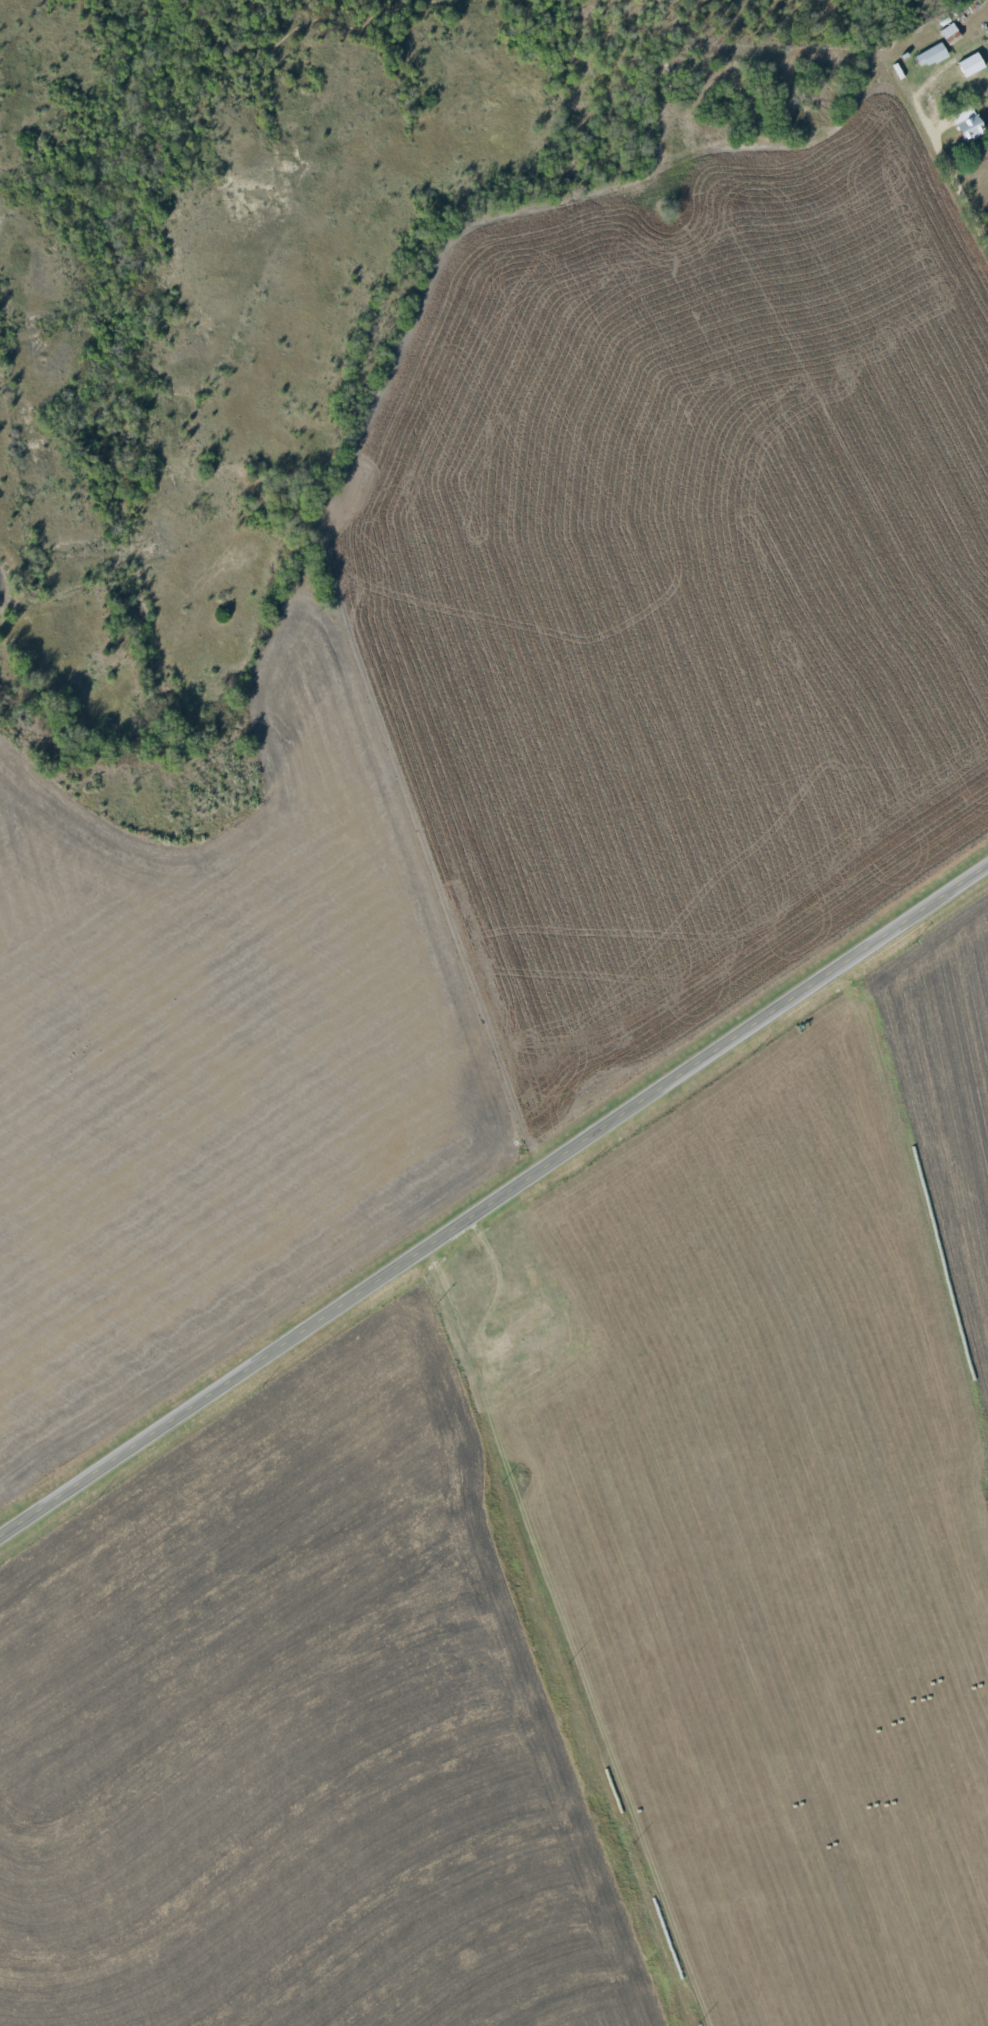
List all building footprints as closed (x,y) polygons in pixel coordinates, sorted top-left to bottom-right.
[(947,56),(941,43),(914,55),(920,68),(947,56)] [(956,62),(964,77),(984,66),(976,51),(956,62)] [(955,124),(965,143),(985,133),(976,114),(955,124)]
